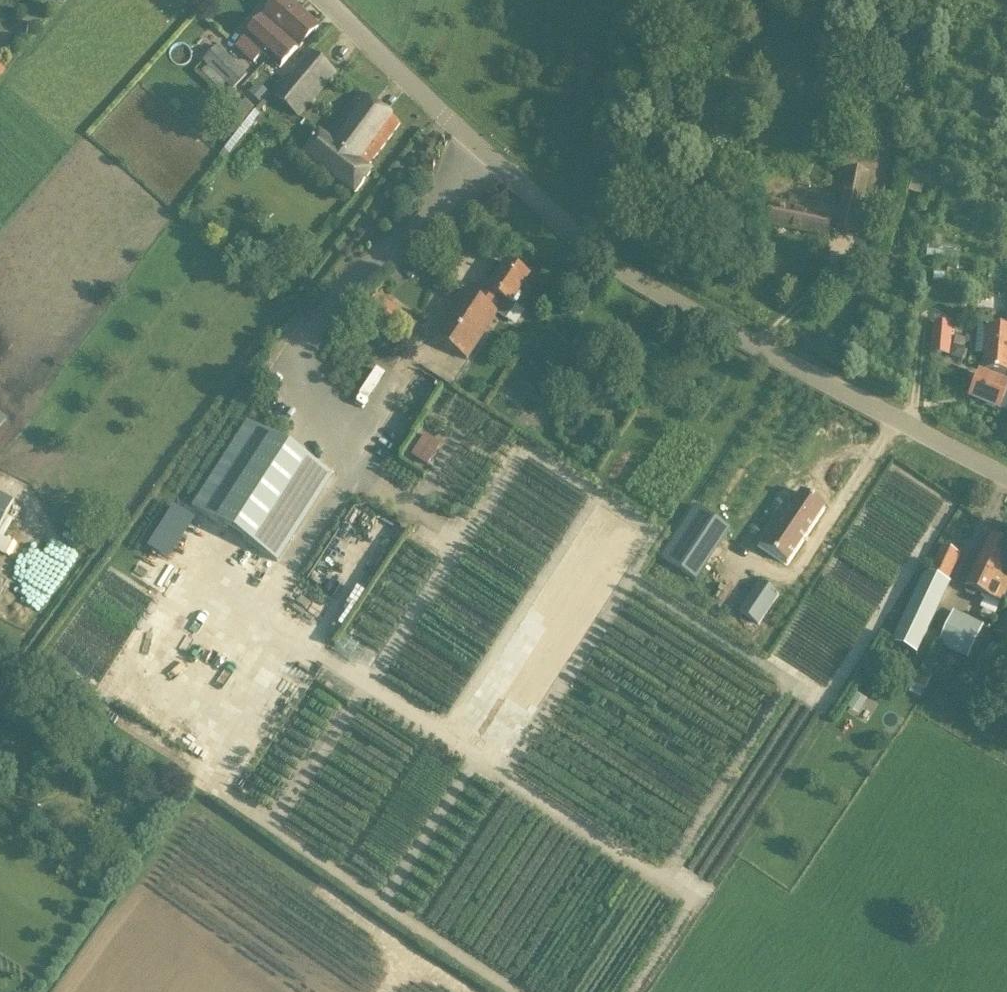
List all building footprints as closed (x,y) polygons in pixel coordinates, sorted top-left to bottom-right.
[(297,49),(297,50),(318,26),(288,0),(279,0),(262,19),(297,49)] [(297,49),(262,19),(245,38),(280,68),(297,49)] [(213,51),(204,60),(210,66),(203,73),(220,90),(226,84),(232,91),(247,75),(218,47),(213,51)] [(337,74),(308,49),(270,95),(299,119),(337,74)] [(11,69),(0,57),(0,79),(11,69)] [(260,102),(268,93),(258,85),(251,93),(260,102)] [(371,172),(366,168),(399,125),(358,94),(326,137),(319,132),(315,137),(316,138),(307,149),(303,155),(354,195),(371,172)] [(232,112),(243,121),(254,107),(242,98),(232,112)] [(828,237),(830,226),(856,231),(867,173),(846,168),(839,207),(832,206),(804,201),(802,209),(770,203),(766,225),(828,237)] [(912,191),(925,193),(928,171),(916,170),(912,191)] [(516,303),(513,301),(529,277),(506,262),(490,285),(486,282),(476,297),(463,288),(431,337),(468,360),(498,315),(505,320),(516,303)] [(933,323),(931,353),(949,355),(952,324),(933,323)] [(1000,408),(1006,411),(1006,329),(986,327),(982,371),(993,372),(991,379),(979,374),(969,399),(999,411),(1000,408)] [(332,478),(247,423),(192,508),(276,563),(332,478)] [(425,436),(412,455),(428,465),(440,446),(425,436)] [(23,501),(0,489),(0,549),(10,555),(17,542),(5,535),(23,501)] [(780,515),(759,546),(786,564),(825,508),(802,492),(785,517),(780,515)] [(696,582),(731,530),(695,507),(661,559),(696,582)] [(1006,590),(1006,582),(999,578),(1006,561),(1006,545),(989,536),(965,587),(1000,604),(1006,590)] [(941,545),(928,574),(924,572),(891,643),(917,655),(950,585),(948,584),(960,555),(941,545)] [(163,576),(161,582),(174,588),(181,572),(152,558),(147,568),(163,576)] [(741,585),(727,605),(759,627),(780,596),(757,581),(750,591),(741,585)] [(954,612),(938,645),(968,659),(983,626),(954,612)] [(995,633),(1006,641),(1006,616),(995,633)]
